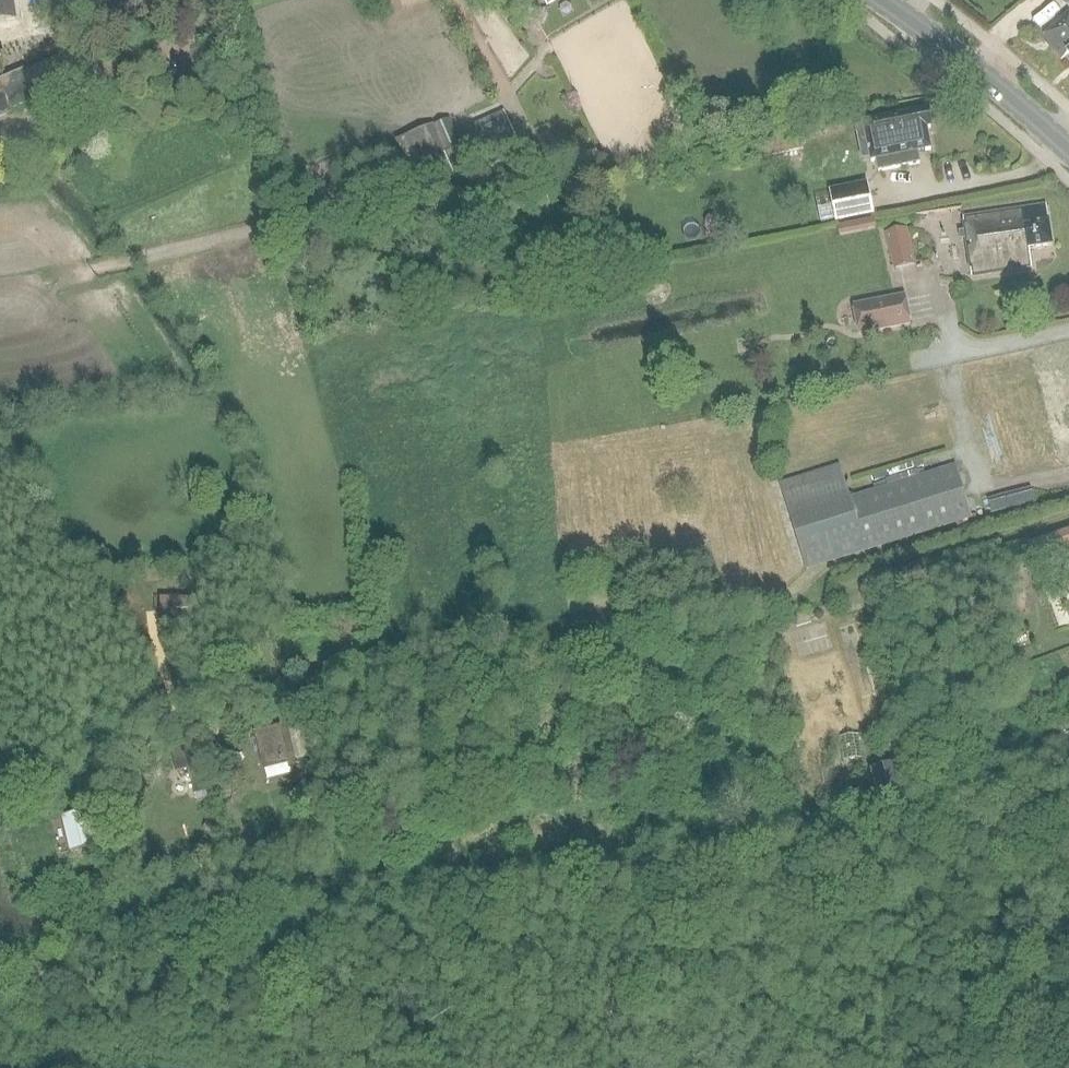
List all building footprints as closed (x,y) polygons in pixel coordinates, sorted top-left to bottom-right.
[(18,18),(15,0),(0,0),(0,21),(18,18)] [(200,12),(204,0),(178,0),(177,2),(200,12)] [(1042,35),(1061,58),(1062,58),(1068,54),(1068,55),(1068,13),(1042,35)] [(39,107),(73,92),(64,69),(29,84),(22,69),(0,79),(0,113),(35,98),(39,107)] [(928,110),(852,125),(858,159),(875,156),(878,171),(920,163),(917,152),(931,149),(927,128),(931,127),(928,110)] [(443,152),(456,179),(521,148),(503,111),(456,133),(449,118),(397,142),(409,168),(443,152)] [(826,114),(806,118),(808,126),(827,122),(826,114)] [(548,131),(538,135),(543,149),(554,145),(548,131)] [(770,141),(773,155),(804,149),(801,135),(770,141)] [(813,197),(819,223),(873,211),(867,183),(830,191),(831,193),(813,197)] [(1029,249),(1052,245),(1046,205),(964,217),(972,275),(1031,267),(1029,249)] [(885,232),(893,268),(917,263),(909,226),(885,232)] [(905,294),(853,304),(859,333),(910,323),(905,294)] [(806,568),(971,516),(955,466),(850,499),(840,466),(780,485),(806,568)] [(1030,487),(988,502),(993,514),(1035,499),(1030,487)] [(1027,544),(1033,562),(1068,550),(1068,530),(1027,544)] [(162,598),(162,609),(191,609),(191,599),(162,598)] [(300,720),(287,723),(297,760),(309,757),(300,720)] [(264,769),(291,762),(281,724),(255,731),(264,769)] [(840,736),(843,760),(861,757),(858,734),(840,736)] [(171,746),(175,771),(191,768),(195,793),(214,790),(208,752),(196,754),(194,743),(171,746)] [(880,807),(907,799),(897,761),(870,769),(880,807)] [(230,783),(220,785),(221,794),(232,792),(230,783)] [(86,811),(63,816),(73,859),(96,854),(86,811)]
